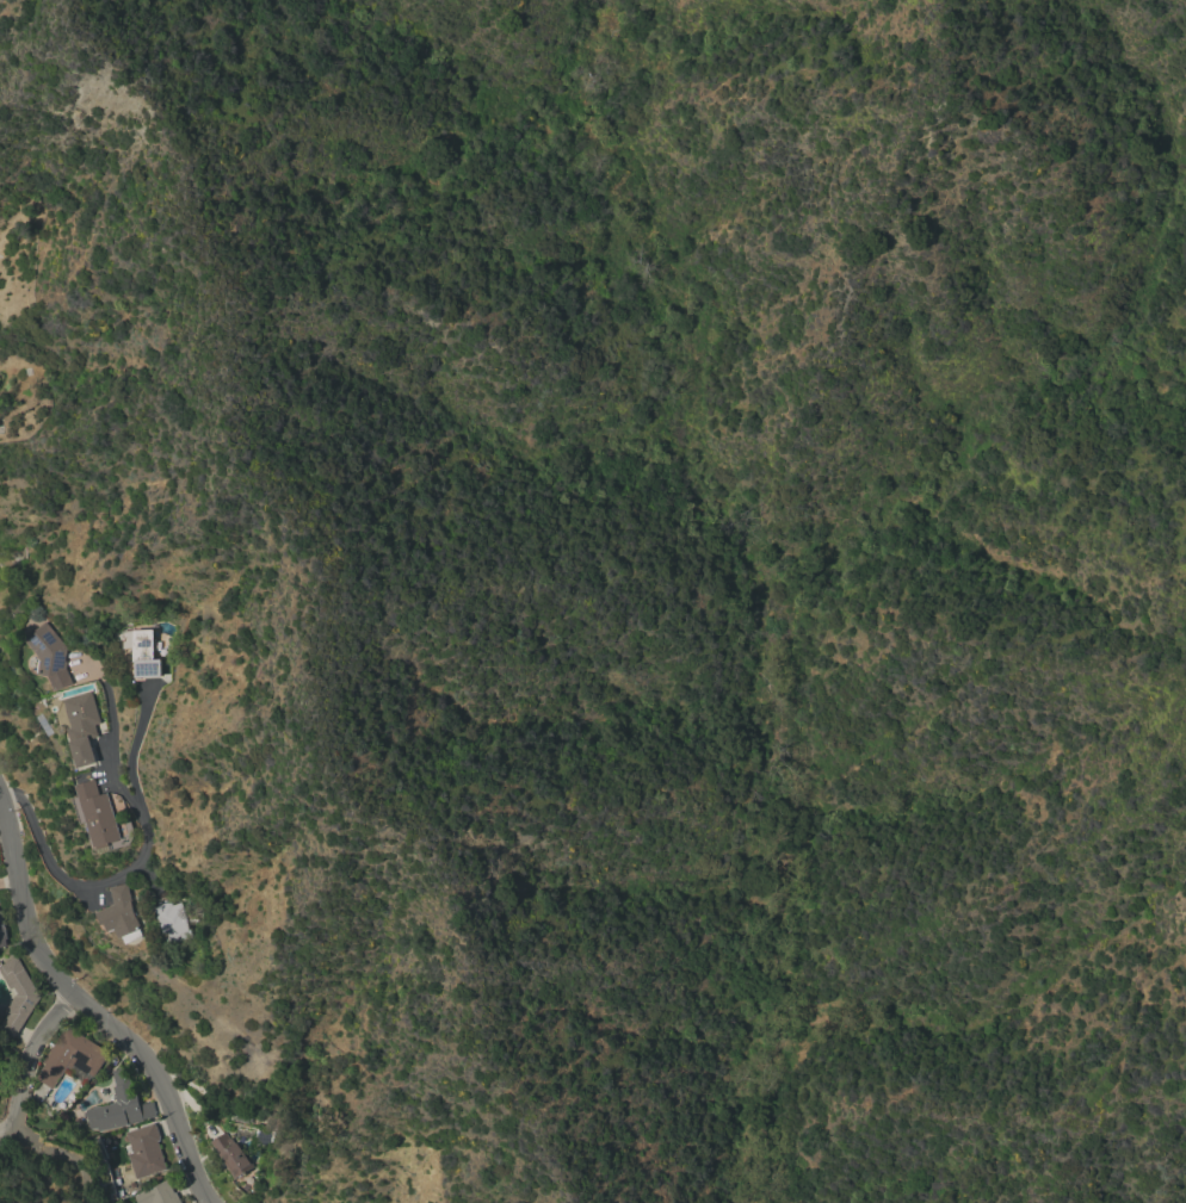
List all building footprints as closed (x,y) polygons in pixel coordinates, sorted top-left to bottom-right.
[(66,661),(68,661),(67,668),(73,683),(56,690),(49,675),(39,674),(41,658),(41,656),(26,638),(47,621),(67,646),(66,661)] [(159,658),(159,676),(135,677),(135,665),(129,665),(128,649),(122,649),(122,631),(152,630),(152,658),(159,658)] [(100,723),(94,724),(98,736),(89,738),(98,762),(80,768),(70,742),(72,740),(68,728),(73,727),(63,699),(91,690),(100,723)] [(37,717),(42,713),(54,732),(48,736),(37,717)] [(78,785),(97,779),(101,795),(109,792),(123,838),(118,839),(118,841),(110,843),(111,844),(100,848),(99,847),(97,847),(78,785)] [(115,904),(111,887),(126,882),(131,901),(134,912),(135,911),(136,914),(135,914),(142,929),(140,929),(143,936),(126,944),(124,937),(119,938),(115,929),(109,932),(105,924),(103,925),(97,912),(115,904)] [(180,903),(193,936),(171,944),(155,907),(172,901),(173,906),(180,903)] [(7,947),(0,948),(0,910),(1,910),(8,938),(6,940),(7,947)] [(14,1037),(0,1027),(0,1025),(6,1016),(4,1013),(14,997),(0,973),(0,965),(17,955),(41,997),(14,1037)] [(73,1065),(70,1068),(67,1066),(52,1089),(36,1078),(44,1064),(42,1061),(67,1024),(110,1053),(94,1077),(92,1075),(92,1077),(73,1065)] [(113,1086),(116,1085),(112,1069),(125,1067),(126,1075),(130,1074),(134,1092),(137,1092),(140,1104),(152,1102),(155,1117),(143,1120),(143,1121),(91,1133),(86,1110),(93,1108),(94,1105),(100,1104),(101,1105),(117,1102),(113,1086)] [(273,1124),(266,1120),(272,1110),(276,1112),(277,1112),(288,1118),(284,1124),(286,1126),(283,1130),(280,1129),(278,1134),(270,1129),(273,1124)] [(135,1179),(126,1154),(132,1152),(125,1131),(154,1122),(155,1126),(156,1126),(160,1137),(160,1140),(157,1141),(167,1170),(135,1179)] [(251,1145),(257,1129),(272,1130),(273,1133),(270,1146),(251,1145)] [(211,1141),(224,1133),(229,1139),(230,1137),(234,1143),(237,1141),(254,1167),(235,1179),(211,1141)] [(175,1191),(182,1202),(137,1202),(134,1196),(168,1179),(174,1192),(175,1191)]
